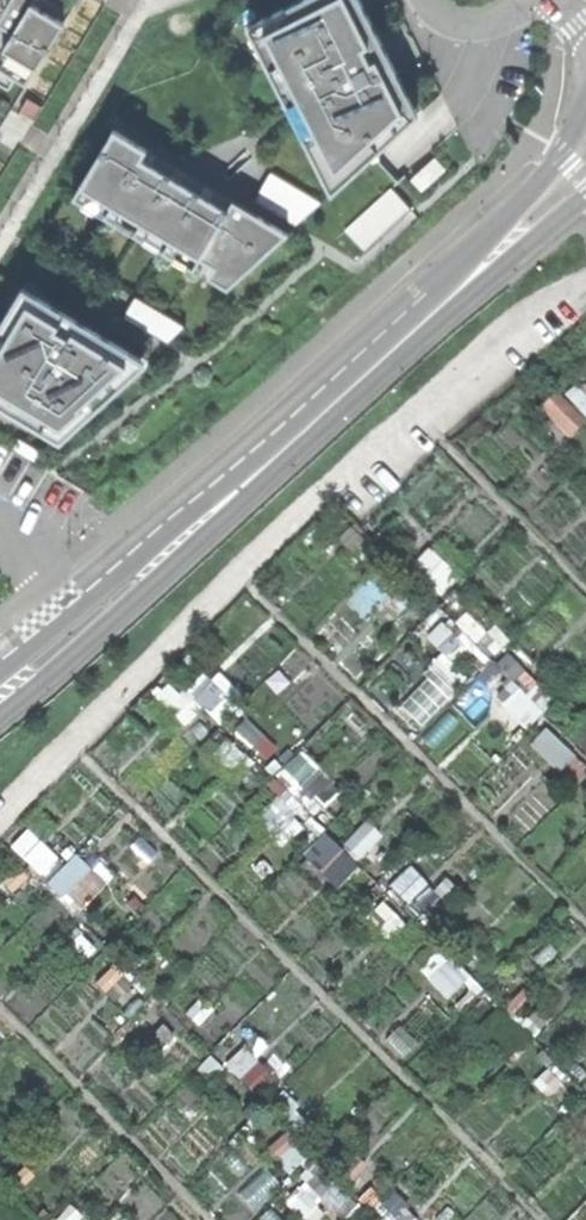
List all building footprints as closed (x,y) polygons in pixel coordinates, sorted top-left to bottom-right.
[(36,0),(0,0),(0,75),(26,91),(70,20),(36,0)] [(250,24),(337,192),(423,114),(363,0),(298,0),(250,24)] [(114,129),(73,206),(235,297),(291,234),(114,129)] [(273,171),(259,198),(305,223),(319,195),(273,171)] [(395,186),(350,227),(367,245),(412,205),(395,186)] [(24,287),(0,328),(0,406),(63,442),(152,357),(24,287)] [(577,783),(585,774),(585,764),(546,729),(533,744),(577,783)] [(14,844),(41,870),(55,856),(28,830),(14,844)] [(304,853),(335,889),(361,867),(330,831),(304,853)] [(50,881),(76,909),(105,882),(79,854),(50,881)] [(231,1063),(251,1084),(268,1068),(248,1047),(231,1063)]
